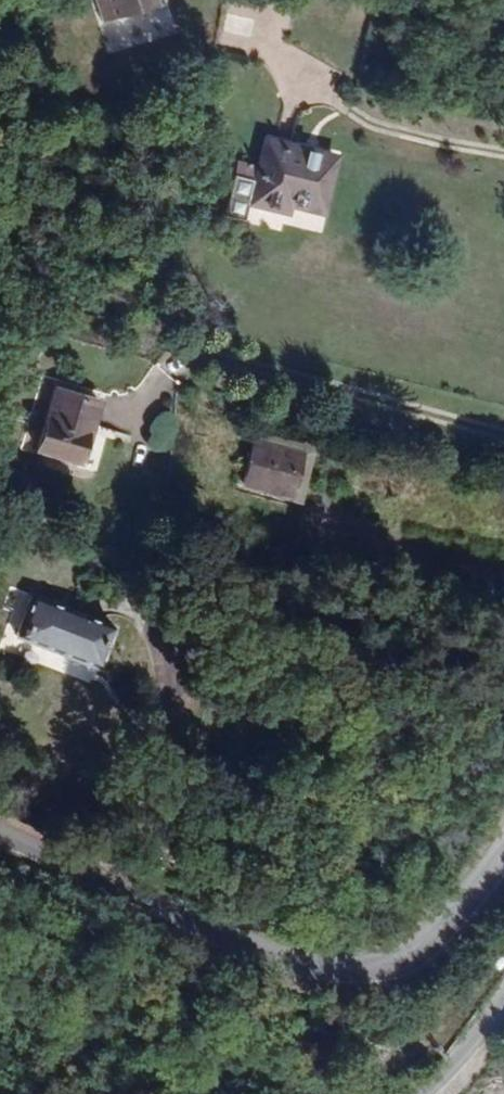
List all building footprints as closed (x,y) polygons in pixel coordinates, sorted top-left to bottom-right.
[(92,11),(146,14),(146,0),(92,0),(92,11)] [(263,136),(247,200),(283,209),(285,202),(319,210),(332,152),(263,136)] [(92,422),(98,400),(55,387),(36,448),(76,460),(88,421),(92,422)] [(292,494),(302,451),(251,438),(240,481),(292,494)] [(93,662),(107,624),(31,595),(16,632),(93,662)]
